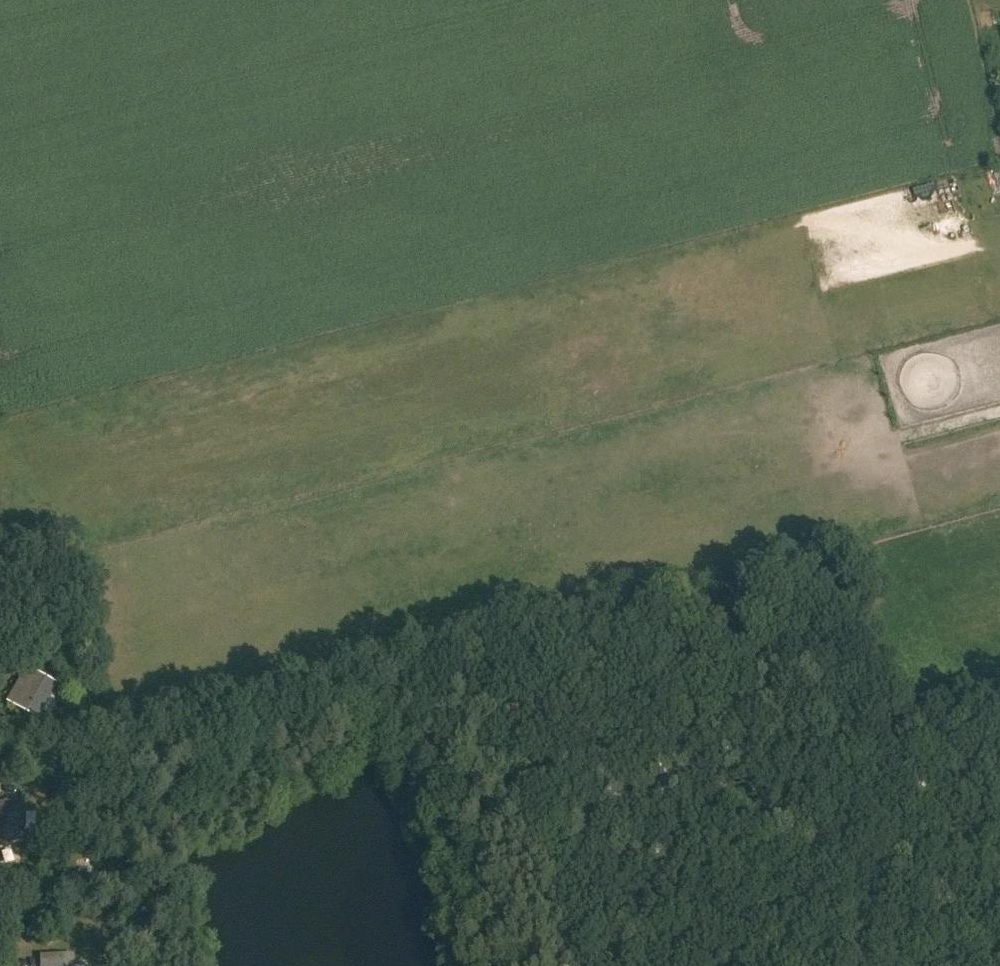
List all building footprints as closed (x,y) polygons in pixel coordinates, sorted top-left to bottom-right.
[(54,685),(36,675),(28,690),(25,688),(14,706),(35,718),(54,685)] [(58,774),(42,777),(43,788),(60,786),(58,774)] [(24,831),(36,831),(35,813),(24,813),(24,805),(4,805),(0,805),(0,843),(24,843),(24,831)] [(72,957),(40,957),(40,965),(72,965),(72,957)]
